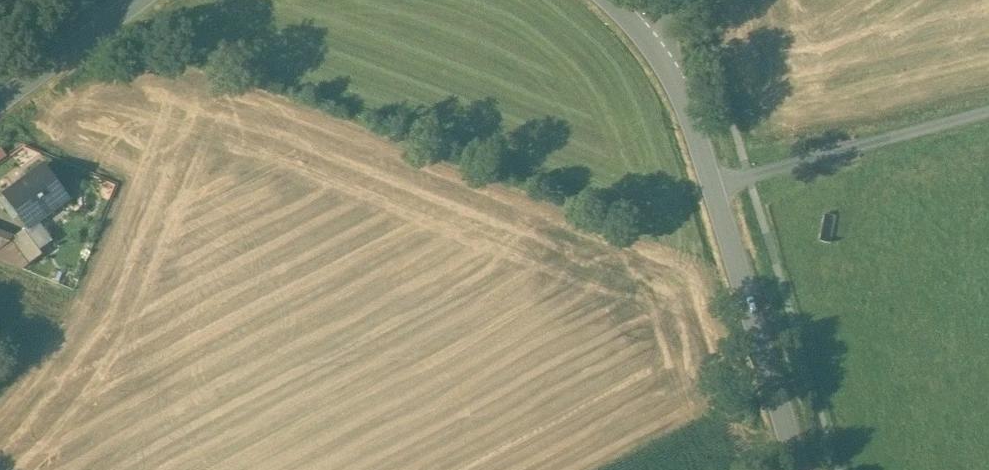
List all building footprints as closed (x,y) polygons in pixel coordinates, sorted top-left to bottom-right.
[(47,166),(6,195),(29,227),(70,199),(47,166)] [(0,249),(0,260),(24,270),(43,255),(24,230),(0,249)]
